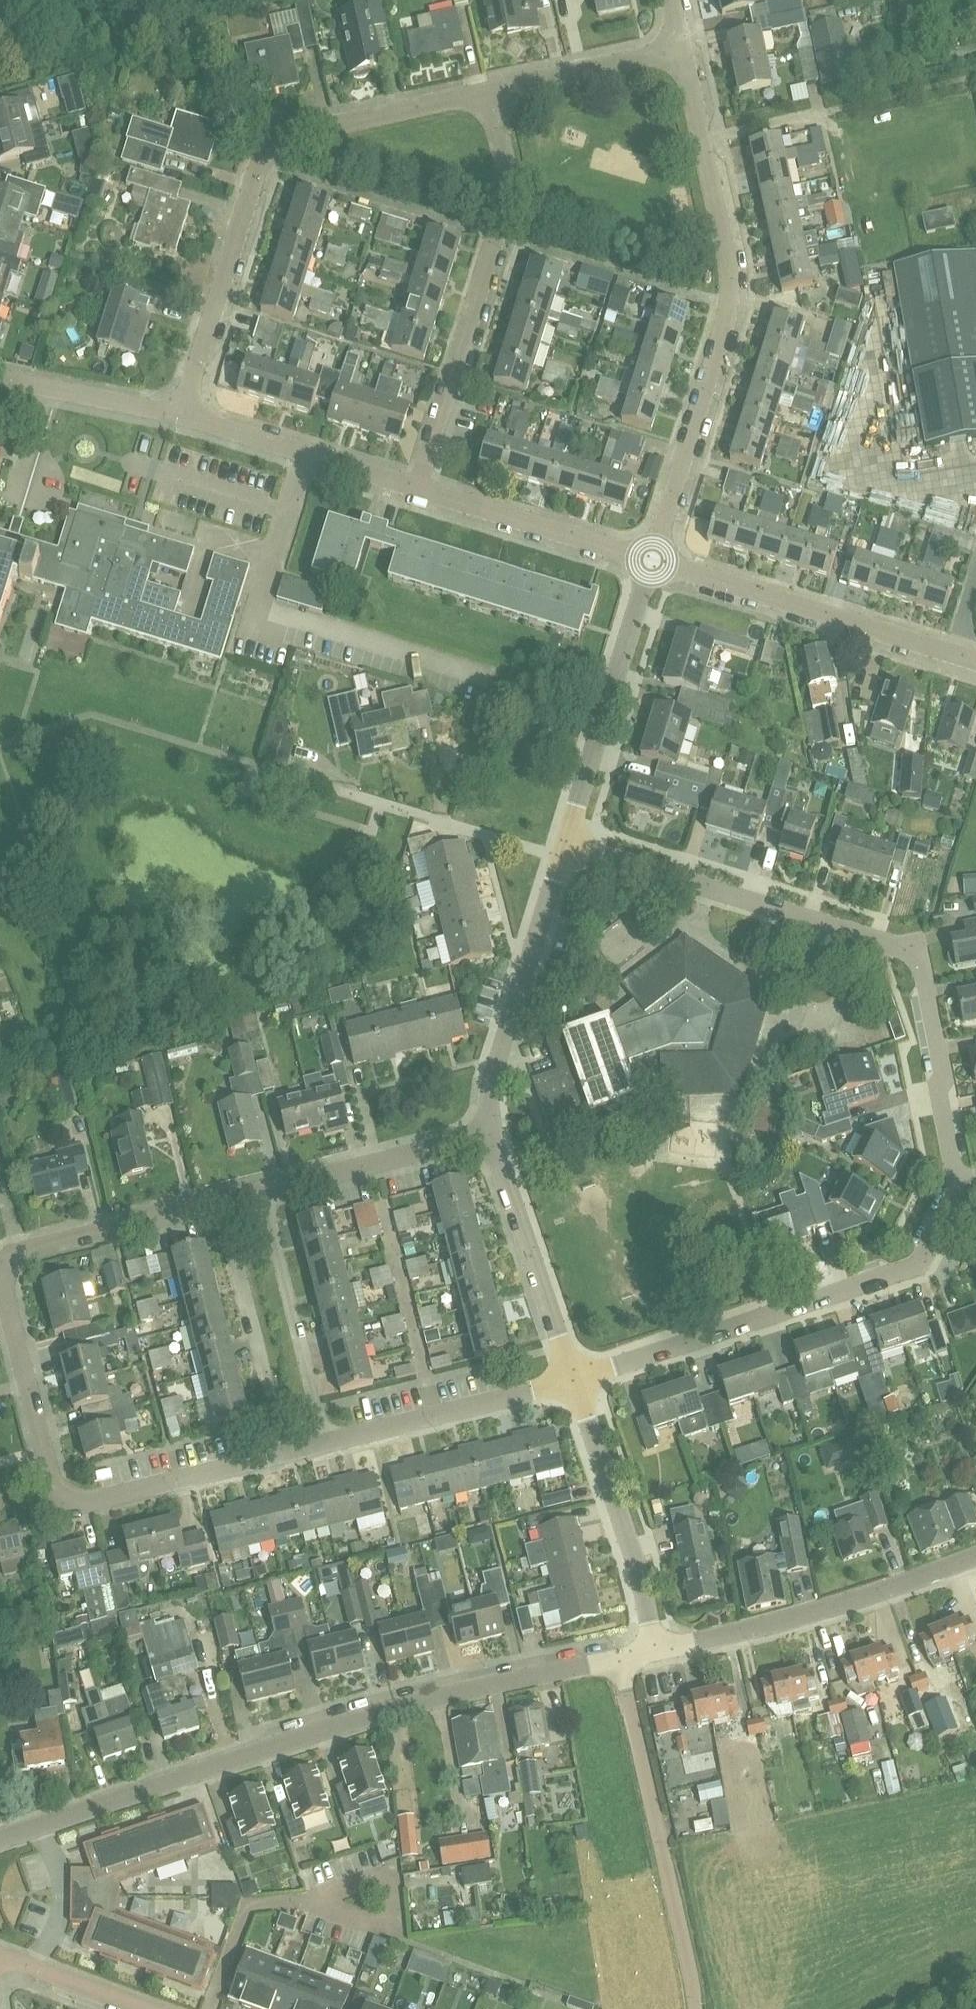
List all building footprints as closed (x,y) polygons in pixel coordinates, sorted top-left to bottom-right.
[(370,70),(383,67),(375,28),(388,25),(383,0),(362,0),(364,8),(338,14),(352,74),(353,73),(354,77),(356,77),(358,78),(360,78),(362,78),(364,77),(366,77),(368,76),(370,74),(371,73),(370,70)] [(540,9),(539,0),(491,0),(486,1),(492,33),(516,28),(517,33),(539,29),(535,10),(540,9)] [(599,16),(630,9),(628,0),(595,0),(599,16)] [(723,15),(755,7),(754,0),(720,0),(723,15)] [(768,3),(771,17),(770,17),(770,18),(802,11),(799,0),(781,0),(768,3)] [(420,32),(409,34),(414,59),(440,54),(439,49),(465,43),(457,10),(431,15),(417,18),(420,32)] [(802,11),(770,18),(773,30),(805,24),(802,11)] [(839,23),(812,29),(824,86),(852,80),(839,23)] [(728,41),(734,67),(766,60),(761,34),(728,41)] [(290,38),(289,38),(246,48),(253,79),(262,77),(266,92),(300,85),(293,52),(290,38)] [(820,80),(811,49),(798,51),(805,83),(820,80)] [(766,60),(734,67),(740,94),(772,87),(766,60)] [(182,68),(168,80),(189,106),(204,94),(182,68)] [(801,105),(818,102),(816,87),(798,90),(801,105)] [(0,110),(0,137),(28,129),(42,125),(32,90),(8,97),(11,107),(0,110)] [(88,111),(83,94),(65,99),(69,116),(88,111)] [(127,139),(121,160),(160,172),(166,151),(208,164),(220,127),(178,114),(173,130),(131,118),(125,138),(127,139)] [(25,156),(28,167),(51,160),(42,125),(28,129),(0,137),(0,162),(25,156)] [(780,137),(751,143),(756,169),(786,162),(798,160),(816,156),(827,154),(821,128),(810,130),(813,146),(783,152),(780,137)] [(816,156),(798,160),(800,169),(818,165),(816,156)] [(92,180),(98,160),(83,163),(81,177),(92,180)] [(756,169),(761,194),(791,187),(786,162),(756,169)] [(98,167),(94,179),(108,183),(111,171),(98,167)] [(131,169),(126,185),(150,192),(140,226),(148,229),(144,244),(167,251),(166,252),(170,254),(171,252),(177,254),(192,204),(160,194),(165,179),(131,169)] [(91,186),(92,180),(82,177),(80,184),(91,186)] [(21,222),(24,211),(38,215),(47,190),(14,180),(8,178),(4,190),(0,188),(0,215),(21,222)] [(94,179),(88,198),(101,202),(108,183),(94,179)] [(767,218),(796,212),(791,187),(761,194),(767,218)] [(292,214),(324,224),(331,199),(299,189),(292,214)] [(826,194),(806,199),(808,210),(828,205),(826,194)] [(58,195),(53,211),(80,219),(85,203),(58,195)] [(349,216),(368,221),(371,212),(352,205),(349,216)] [(845,228),(840,205),(824,209),(829,231),(845,228)] [(802,237),(798,221),(796,212),(767,218),(772,243),(802,237)] [(924,217),(927,234),(955,228),(951,212),(924,217)] [(284,238),(316,248),(324,224),(292,214),(284,238)] [(17,260),(25,235),(18,233),(21,222),(0,215),(0,255),(17,260)] [(409,223),(384,215),(381,227),(398,232),(405,234),(409,223)] [(393,246),(398,232),(381,227),(376,241),(393,246)] [(423,255),(454,264),(462,240),(430,230),(423,255)] [(772,243),(778,268),(807,262),(807,261),(805,250),(802,237),(772,243)] [(277,262),(309,272),(316,248),(284,238),(277,262)] [(330,242),(327,251),(347,258),(350,247),(330,242)] [(819,259),(839,255),(837,244),(805,250),(807,261),(819,258),(819,259)] [(82,264),(85,254),(73,250),(70,260),(82,264)] [(327,251),(325,260),(345,266),(347,258),(327,251)] [(925,445),(975,437),(975,253),(895,266),(925,445)] [(2,284),(8,286),(12,273),(18,274),(22,261),(17,260),(0,255),(0,291),(2,284)] [(63,272),(67,258),(55,255),(51,268),(63,272)] [(447,288),(454,264),(423,255),(415,279),(447,288)] [(839,255),(819,259),(821,268),(841,264),(839,255)] [(371,257),(369,264),(383,269),(385,261),(371,257)] [(386,258),(385,261),(383,269),(403,275),(407,264),(386,258)] [(301,296),(312,300),(315,291),(304,288),(309,272),(277,262),(269,286),(301,296)] [(525,287),(557,296),(564,272),(533,262),(525,287)] [(807,262),(778,268),(783,293),(812,287),(807,262)] [(383,269),(381,277),(401,283),(403,275),(383,269)] [(858,270),(843,273),(847,289),(861,286),(858,270)] [(593,273),(586,294),(605,300),(612,279),(593,273)] [(415,279),(408,303),(439,313),(447,288),(415,279)] [(301,296),(269,286),(262,311),(294,321),(301,296)] [(525,287),(517,310),(549,320),(557,296),(525,287)] [(629,292),(616,288),(611,306),(617,308),(619,301),(625,303),(629,292)] [(35,304),(50,309),(55,294),(40,289),(35,304)] [(98,343),(138,356),(151,316),(133,310),(138,296),(115,289),(98,343)] [(315,291),(312,300),(333,306),(335,297),(315,291)] [(835,304),(858,311),(862,298),(839,291),(835,304)] [(312,300),(309,310),(330,316),(333,306),(312,300)] [(660,302),(653,326),(682,335),(690,311),(660,302)] [(408,303),(400,327),(432,337),(439,313),(408,303)] [(36,306),(31,322),(44,326),(49,310),(36,306)] [(372,307),(369,317),(389,323),(392,313),(372,307)] [(549,320),(517,310),(510,334),(542,344),(549,320)] [(563,313),(560,323),(580,330),(583,319),(563,313)] [(768,339),(798,348),(806,324),(776,315),(768,339)] [(369,317),(366,325),(386,331),(389,323),(369,317)] [(253,338),(264,342),(267,332),(278,335),(281,326),(259,319),(253,338)] [(560,323),(557,332),(577,338),(580,330),(560,323)] [(834,323),(831,333),(846,337),(849,328),(834,323)] [(350,326),(346,338),(359,342),(362,330),(350,326)] [(682,335),(653,326),(645,350),(674,359),(682,335)] [(432,337),(400,327),(393,351),(424,361),(432,337)] [(617,329),(613,340),(633,346),(636,335),(617,329)] [(310,333),(306,343),(315,347),(319,336),(310,333)] [(510,334),(503,358),(534,368),(542,344),(510,334)] [(791,372),(798,348),(768,339),(761,363),(791,372)] [(296,340),(291,360),(300,363),(306,343),(296,340)] [(613,340),(611,347),(630,354),(633,346),(613,340)] [(812,341),(808,352),(828,358),(831,346),(812,341)] [(306,343),(300,363),(310,366),(316,347),(315,347),(306,343)] [(36,349),(24,345),(20,357),(32,360),(36,349)] [(645,350),(638,374),(667,383),(674,359),(645,350)] [(808,352),(806,359),(825,365),(828,358),(808,352)] [(348,355),(345,367),(356,370),(360,359),(348,355)] [(534,368),(503,358),(495,383),(527,393),(534,368)] [(237,392),(262,400),(272,368),(247,360),(237,392)] [(548,361),(545,371),(565,378),(568,367),(548,361)] [(761,363),(753,387),(783,396),(793,399),(813,406),(816,394),(787,385),(791,372),(761,363)] [(385,364),(381,377),(390,380),(394,367),(385,364)] [(333,403),(328,420),(352,427),(364,390),(351,386),(356,370),(345,367),(342,375),(333,403)] [(822,404),(849,413),(862,372),(849,367),(842,388),(828,384),(822,404)] [(272,368),(262,400),(286,407),(296,375),(272,368)] [(296,375),(286,407),(311,415),(316,398),(333,403),(342,375),(324,369),(320,383),(296,375)] [(545,371),(543,380),(562,386),(565,378),(545,371)] [(638,374),(630,398),(660,407),(667,383),(638,374)] [(364,390),(352,427),(376,435),(393,381),(390,380),(381,377),(376,394),(364,390)] [(601,377),(598,388),(618,394),(622,383),(601,377)] [(393,381),(376,435),(400,442),(412,404),(399,401),(404,384),(393,381)] [(783,396),(753,387),(746,411),(776,420),(783,396)] [(598,388),(596,396),(615,402),(618,394),(598,388)] [(660,407),(630,398),(622,422),(652,431),(660,407)] [(793,399),(790,408),(810,413),(813,406),(793,399)] [(513,409),(507,429),(518,432),(524,413),(513,409)] [(738,435),(768,444),(776,420),(746,411),(738,435)] [(524,413),(518,432),(526,434),(533,415),(524,413)] [(561,424),(556,442),(566,445),(572,428),(561,424)] [(572,428),(566,445),(575,448),(580,430),(572,428)] [(623,432),(620,442),(613,463),(622,466),(624,459),(629,446),(643,451),(646,439),(623,432)] [(761,469),(768,444),(738,435),(731,459),(761,469)] [(782,436),(779,447),(798,454),(801,443),(782,436)] [(975,453),(975,439),(975,437),(959,442),(962,456),(975,453)] [(480,467),(504,474),(514,445),(489,438),(480,467)] [(586,468),(577,497),(600,504),(610,475),(613,463),(620,442),(609,439),(598,472),(586,468)] [(504,474),(529,482),(538,453),(514,445),(504,474)] [(779,447),(776,456),(796,462),(798,454),(779,447)] [(529,482),(553,489),(562,460),(538,453),(529,482)] [(647,467),(659,471),(662,460),(650,456),(647,467)] [(562,460),(553,489),(577,497),(586,468),(562,460)] [(723,490),(745,497),(751,477),(729,471),(723,490)] [(610,475),(600,504),(625,512),(634,483),(610,475)] [(765,491),(759,511),(769,514),(775,495),(765,491)] [(845,499),(828,494),(824,509),(818,529),(827,532),(832,513),(839,515),(845,499)] [(775,495),(769,514),(779,517),(785,498),(775,495)] [(814,506),(808,525),(818,529),(824,509),(814,506)] [(14,576),(32,582),(33,580),(67,591),(56,626),(87,636),(92,621),(221,661),(250,568),(214,557),(206,582),(213,585),(201,625),(174,616),(181,595),(147,584),(152,566),(187,577),(195,551),(125,529),(127,523),(79,507),(76,515),(70,513),(58,550),(0,532),(0,619),(14,576)] [(708,542),(732,549),(742,519),(717,512),(708,542)] [(590,624),(599,594),(592,592),(590,598),(387,535),(389,529),(371,524),(369,532),(329,519),(312,575),(353,587),(366,545),(396,555),(388,580),(579,639),(584,622),(590,624)] [(732,549),(756,556),(766,527),(742,519),(732,549)] [(766,527),(756,556),(781,564),(790,534),(766,527)] [(876,545),(886,548),(891,530),(881,527),(876,545)] [(924,560),(934,563),(940,545),(944,530),(934,527),(929,542),(924,560)] [(891,530),(886,548),(896,551),(901,533),(891,530)] [(790,534),(781,564),(805,571),(814,541),(790,534)] [(823,544),(814,541),(805,571),(829,579),(838,549),(823,544)] [(934,563),(944,567),(950,549),(940,545),(934,563)] [(881,563),(857,555),(848,585),(872,592),(881,563)] [(872,592),(897,600),(906,570),(881,563),(872,592)] [(921,607),(930,577),(906,570),(897,600),(921,607)] [(945,615),(954,585),(930,577),(921,607),(945,615)] [(278,600),(322,614),(329,593),(284,579),(278,600)] [(671,657),(707,669),(715,645),(746,655),(750,642),(712,630),(708,642),(679,633),(671,657)] [(832,696),(830,684),(836,683),(830,649),(802,655),(809,688),(811,688),(815,708),(827,706),(825,698),(832,696)] [(671,657),(663,683),(693,692),(689,704),(727,716),(731,704),(708,696),(710,688),(724,693),(730,689),(733,679),(721,675),(722,673),(707,669),(671,657)] [(914,695),(886,686),(874,725),(902,734),(914,695)] [(417,712),(413,696),(411,689),(382,695),(386,713),(376,716),(383,753),(409,747),(404,722),(402,715),(417,712)] [(428,692),(430,702),(439,704),(442,695),(428,691),(428,692)] [(329,699),(340,746),(357,743),(360,759),(383,753),(376,716),(362,719),(356,693),(329,699)] [(727,716),(689,704),(685,715),(656,706),(649,730),(684,742),(692,717),(723,727),(727,716)] [(937,744),(965,752),(975,716),(948,708),(937,744)] [(832,709),(805,715),(810,738),(811,746),(839,740),(832,709)] [(736,719),(727,716),(723,727),(732,730),(736,719)] [(284,741),(290,721),(275,717),(262,759),(287,766),(294,744),(284,741)] [(684,742),(649,730),(641,755),(670,764),(666,777),(704,789),(708,776),(677,766),(684,742)] [(729,756),(738,758),(740,750),(732,748),(729,756)] [(860,749),(847,752),(854,785),(857,786),(867,789),(860,749)] [(756,755),(743,751),(739,765),(752,769),(756,755)] [(975,780),(975,753),(972,752),(965,776),(975,780)] [(923,760),(903,758),(900,794),(920,796),(923,760)] [(700,808),(712,811),(706,829),(731,837),(742,801),(718,794),(724,773),(711,769),(700,808)] [(633,779),(626,804),(662,815),(670,791),(701,800),(704,789),(666,777),(662,788),(633,779)] [(857,786),(854,785),(849,784),(848,788),(846,797),(853,799),(857,786)] [(742,801),(731,837),(756,844),(761,827),(773,830),(784,792),(772,788),(766,809),(742,801)] [(784,792),(773,830),(785,834),(779,852),(805,859),(816,825),(790,817),(797,796),(784,792)] [(927,792),(923,806),(938,811),(942,797),(927,792)] [(833,869),(859,877),(869,844),(843,837),(847,821),(836,817),(828,843),(839,847),(833,869)] [(424,853),(431,881),(474,869),(472,861),(467,862),(462,842),(439,848),(436,834),(407,841),(410,856),(424,853)] [(869,844),(859,877),(886,885),(892,863),(903,866),(911,840),(900,836),(895,852),(869,844)] [(917,841),(913,854),(927,858),(931,845),(917,841)] [(431,881),(438,909),(477,899),(472,879),(476,878),(474,869),(431,881)] [(404,889),(406,899),(414,897),(411,887),(404,889)] [(438,909),(445,937),(488,926),(486,918),(482,919),(477,899),(438,909)] [(975,936),(952,941),(954,952),(951,953),(949,956),(951,964),(953,966),(957,965),(957,967),(975,964),(975,922),(973,923),(975,936)] [(488,926),(445,937),(452,965),(491,955),(486,935),(490,934),(488,926)] [(633,1002),(610,1019),(630,1077),(658,1076),(658,1094),(730,1093),(737,1087),(764,1004),(762,994),(689,943),(680,944),(623,987),(633,1002)] [(868,963),(893,1039),(894,1041),(904,1037),(878,959),(868,963)] [(421,963),(424,972),(434,969),(432,960),(421,963)] [(964,1024),(975,1022),(975,990),(958,994),(964,1024)] [(333,995),(335,1005),(347,1002),(345,992),(333,995)] [(293,1001),(295,1016),(315,1011),(312,997),(293,1001)] [(457,997),(429,1005),(440,1048),(448,1046),(446,1041),(466,1036),(457,997)] [(278,1016),(289,1013),(287,1004),(276,1006),(278,1016)] [(401,1011),(410,1049),(430,1045),(432,1050),(440,1048),(429,1005),(401,1011)] [(410,1049),(401,1011),(373,1018),(384,1062),(392,1060),(391,1054),(410,1049)] [(236,1049),(249,1046),(242,1014),(229,1017),(236,1049)] [(630,1077),(610,1019),(610,1017),(560,1035),(561,1037),(546,1042),(557,1074),(533,1082),(554,1141),(626,1116),(622,1104),(638,1099),(630,1077)] [(384,1062),(373,1018),(345,1025),(354,1063),(375,1058),(376,1064),(384,1062)] [(332,1066),(344,1063),(337,1036),(337,1035),(323,1038),(330,1066),(332,1066)] [(196,1044),(167,1051),(169,1060),(198,1053),(196,1044)] [(250,1046),(249,1046),(236,1049),(228,1051),(235,1080),(257,1074),(250,1046)] [(161,1053),(142,1058),(155,1109),(174,1104),(161,1053)] [(822,1117),(826,1129),(847,1122),(849,1121),(849,1120),(846,1121),(843,1111),(845,1110),(878,1099),(877,1098),(875,1099),(871,1086),(879,1084),(879,1083),(877,1083),(869,1060),(871,1059),(871,1058),(830,1071),(830,1072),(831,1072),(838,1095),(822,1100),(827,1115),(822,1117)] [(257,1064),(264,1092),(276,1089),(269,1061),(257,1064)] [(328,1133),(348,1128),(335,1077),(321,1080),(324,1092),(309,1096),(317,1128),(326,1126),(328,1133)] [(220,1106),(231,1150),(260,1143),(249,1098),(246,1086),(232,1089),(235,1103),(220,1106)] [(280,1103),(288,1136),(317,1128),(309,1096),(280,1103)] [(112,1135),(122,1177),(154,1169),(144,1128),(145,1127),(141,1113),(119,1119),(122,1132),(112,1135)] [(847,1122),(826,1129),(823,1130),(802,1120),(797,1131),(822,1143),(851,1134),(847,1122)] [(854,1162),(891,1181),(891,1180),(891,1179),(902,1158),(903,1158),(903,1157),(900,1155),(889,1123),(890,1122),(890,1121),(863,1130),(864,1132),(865,1132),(867,1139),(866,1138),(866,1139),(867,1140),(855,1162),(854,1161),(854,1162)] [(76,1174),(88,1171),(82,1146),(61,1151),(63,1159),(30,1167),(28,1159),(26,1159),(36,1199),(80,1188),(76,1174)] [(818,1185),(800,1176),(817,1228),(829,1224),(832,1235),(833,1234),(866,1223),(869,1224),(869,1223),(868,1223),(880,1201),(881,1200),(844,1182),(843,1181),(832,1204),(825,1207),(818,1185)] [(433,1187),(439,1212),(471,1204),(465,1179),(433,1187)] [(805,1229),(815,1226),(805,1194),(796,1197),(794,1191),(779,1196),(782,1207),(758,1215),(770,1253),(809,1241),(805,1229)] [(439,1212),(445,1236),(477,1228),(471,1204),(439,1212)] [(414,1209),(394,1214),(396,1223),(416,1217),(414,1209)] [(304,1246),(336,1238),(330,1212),(298,1221),(304,1246)] [(416,1217),(396,1223),(398,1232),(419,1227),(416,1217)] [(378,1218),(358,1223),(360,1232),(380,1227),(378,1218)] [(380,1227),(360,1232),(362,1241),(382,1236),(380,1227)] [(445,1236),(452,1261),(483,1253),(477,1228),(445,1236)] [(399,1236),(402,1247),(412,1244),(410,1234),(399,1236)] [(304,1246),(310,1270),(342,1262),(336,1238),(304,1246)] [(179,1277),(211,1269),(205,1244),(173,1252),(179,1277)] [(412,1244),(402,1247),(402,1249),(404,1257),(415,1255),(412,1244)] [(452,1261),(458,1285),(489,1277),(483,1253),(452,1261)] [(165,1256),(153,1258),(157,1277),(169,1275),(165,1256)] [(426,1258),(406,1263),(408,1271),(428,1266),(426,1258)] [(127,1264),(131,1280),(151,1275),(147,1259),(127,1264)] [(342,1262),(310,1270),(316,1295),(349,1287),(342,1262)] [(103,1269),(108,1289),(110,1294),(124,1290),(118,1265),(104,1268),(103,1269)] [(428,1266),(408,1271),(410,1281),(431,1276),(428,1266)] [(390,1267),(370,1271),(372,1281),(392,1276),(390,1267)] [(217,1293),(211,1269),(179,1277),(185,1301),(217,1293)] [(88,1273),(42,1284),(48,1309),(85,1300),(81,1287),(91,1284),(88,1273)] [(392,1276),(372,1281),(374,1290),(394,1286),(392,1276)] [(458,1285),(464,1309),(496,1302),(489,1277),(458,1285)] [(316,1295),(322,1319),(355,1311),(349,1287),(316,1295)] [(217,1293),(185,1301),(191,1326),(223,1318),(217,1293)] [(157,1299),(137,1304),(139,1313),(159,1308),(157,1299)] [(85,1300),(48,1309),(55,1334),(73,1329),(77,1342),(115,1333),(112,1320),(91,1325),(85,1300)] [(464,1309),(470,1334),(502,1326),(496,1302),(464,1309)] [(438,1307),(419,1311),(421,1320),(441,1315),(438,1307)] [(937,1322),(925,1326),(919,1307),(894,1315),(905,1349),(930,1340),(935,1355),(947,1351),(937,1322)] [(159,1308),(139,1313),(141,1322),(161,1317),(159,1308)] [(946,1318),(953,1340),(975,1332),(975,1308),(946,1318)] [(355,1311),(322,1319),(329,1344),(361,1336),(355,1311)] [(441,1315),(421,1320),(423,1329),(443,1325),(441,1315)] [(876,1342),(863,1347),(879,1396),(879,1398),(889,1395),(882,1372),(885,1371),(880,1357),(905,1349),(894,1315),(870,1323),(876,1342)] [(403,1316),(382,1321),(384,1330),(405,1325),(403,1316)] [(191,1326),(197,1350),(229,1342),(223,1318),(191,1326)] [(405,1325),(384,1330),(386,1339),(407,1334),(405,1325)] [(502,1326),(470,1334),(476,1359),(508,1351),(502,1326)] [(437,1330),(424,1333),(427,1345),(440,1342),(437,1330)] [(870,1399),(879,1396),(863,1347),(849,1351),(843,1332),(818,1340),(829,1374),(854,1365),(859,1380),(863,1379),(870,1399)] [(80,1354),(61,1359),(67,1383),(104,1374),(98,1350),(118,1344),(115,1333),(77,1342),(80,1354)] [(329,1344),(335,1368),(367,1360),(361,1336),(329,1344)] [(975,1344),(975,1336),(967,1338),(968,1346),(975,1344)] [(800,1367),(787,1371),(791,1386),(796,1401),(801,1417),(812,1414),(806,1398),(809,1397),(805,1382),(829,1374),(818,1340),(793,1349),(800,1367)] [(235,1367),(229,1342),(197,1350),(203,1375),(235,1367)] [(169,1348),(149,1353),(152,1362),(171,1357),(169,1348)] [(431,1361),(433,1370),(453,1365),(451,1356),(431,1361)] [(171,1357),(152,1362),(154,1371),(174,1366),(171,1357)] [(768,1357),(742,1366),(753,1399),(779,1390),(783,1405),(796,1401),(791,1386),(787,1371),(774,1376),(768,1357)] [(367,1360),(335,1368),(341,1393),(373,1385),(367,1360)] [(395,1370),(396,1379),(411,1376),(417,1374),(414,1365),(395,1370)] [(724,1393),(711,1397),(720,1426),(733,1422),(728,1407),(753,1399),(742,1366),(718,1374),(724,1393)] [(203,1375),(209,1400),(242,1392),(235,1367),(203,1375)] [(104,1374),(67,1383),(74,1409),(92,1404),(95,1416),(134,1406),(131,1393),(123,1395),(122,1392),(118,1389),(112,1388),(108,1389),(104,1374)] [(691,1382),(665,1390),(677,1424),(679,1423),(684,1438),(720,1426),(711,1397),(698,1401),(691,1382)] [(677,1424),(665,1390),(642,1398),(648,1417),(636,1421),(646,1450),(658,1446),(653,1432),(677,1424)] [(242,1392),(209,1400),(215,1425),(248,1417),(242,1392)] [(182,1397),(161,1402),(163,1411),(184,1406),(182,1397)] [(900,1412),(895,1397),(884,1401),(889,1416),(900,1412)] [(882,1405),(868,1410),(873,1425),(887,1420),(882,1405)] [(98,1428),(80,1432),(86,1458),(123,1449),(116,1423),(137,1418),(134,1406),(95,1416),(98,1428)] [(184,1406),(163,1411),(166,1420),(180,1417),(186,1415),(184,1406)] [(173,1421),(179,1442),(189,1439),(183,1418),(173,1421)] [(525,1432),(536,1474),(563,1467),(554,1429),(534,1434),(533,1430),(525,1432)] [(518,1438),(499,1443),(509,1481),(536,1474),(525,1432),(518,1433),(518,1438)] [(847,1437),(855,1460),(868,1456),(860,1433),(847,1437)] [(479,1443),(471,1445),(482,1488),(509,1481),(499,1443),(480,1448),(479,1443)] [(464,1451),(444,1456),(454,1495),(482,1488),(471,1445),(463,1447),(464,1451)] [(424,1457),(416,1459),(427,1501),(454,1495),(444,1456),(425,1461),(424,1457)] [(427,1501),(416,1459),(408,1461),(410,1465),(390,1470),(400,1508),(427,1501)] [(724,1467),(726,1474),(733,1471),(731,1465),(724,1467)] [(544,1483),(571,1479),(569,1471),(543,1475),(544,1483)] [(354,1475),(346,1477),(357,1520),(384,1513),(374,1474),(355,1479),(354,1475)] [(339,1483),(320,1488),(330,1527),(357,1520),(346,1477),(338,1479),(339,1483)] [(300,1488),(292,1490),(302,1533),(330,1527),(320,1488),(300,1493),(300,1488)] [(285,1497),(266,1502),(275,1540),(302,1533),(292,1490),(284,1492),(285,1497)] [(541,1498),(544,1511),(572,1504),(569,1491),(541,1498)] [(872,1531),(886,1526),(876,1495),(861,1500),(862,1504),(834,1513),(839,1527),(832,1530),(843,1562),(872,1552),(866,1536),(873,1533),(872,1531)] [(975,1526),(975,1520),(967,1495),(908,1517),(922,1554),(958,1541),(955,1534),(975,1526)] [(2,1562),(6,1576),(27,1571),(16,1525),(7,1527),(0,1500),(0,1563),(2,1562)] [(245,1502),(237,1504),(248,1547),(275,1540),(266,1502),(246,1507),(245,1502)] [(248,1547),(237,1504),(229,1506),(230,1511),(211,1516),(221,1554),(248,1547)] [(553,1512),(528,1518),(531,1530),(538,1528),(556,1524),(553,1512)] [(489,1522),(486,1513),(478,1513),(481,1524),(489,1522)] [(654,1518),(656,1528),(662,1527),(660,1517),(654,1518)] [(150,1521),(159,1560),(184,1554),(188,1569),(210,1564),(202,1532),(181,1537),(177,1520),(166,1522),(162,1518),(150,1521)] [(777,1522),(783,1554),(738,1563),(747,1609),(784,1602),(779,1574),(808,1568),(798,1518),(777,1522)] [(524,1546),(527,1557),(582,1543),(576,1519),(556,1524),(538,1528),(541,1541),(524,1546)] [(129,1550),(104,1556),(113,1594),(117,1612),(117,1613),(128,1610),(129,1605),(127,1594),(124,1595),(122,1585),(137,1581),(144,1580),(147,1578),(150,1574),(150,1568),(149,1562),(159,1560),(150,1521),(137,1524),(135,1530),(125,1532),(129,1550)] [(674,1531),(690,1605),(717,1599),(711,1567),(713,1567),(704,1525),(674,1531)] [(113,1594),(104,1556),(103,1554),(88,1558),(84,1542),(52,1550),(60,1580),(75,1576),(79,1593),(83,1592),(91,1624),(108,1619),(107,1614),(117,1612),(113,1594)] [(360,1543),(351,1546),(353,1556),(363,1553),(360,1543)] [(547,1564),(550,1577),(588,1567),(582,1543),(527,1557),(528,1559),(530,1569),(547,1564)] [(530,1569),(528,1559),(520,1560),(523,1570),(530,1569)] [(322,1560),(311,1562),(313,1570),(323,1567),(322,1560)] [(296,1561),(288,1563),(290,1571),(298,1569),(296,1561)] [(349,1563),(318,1570),(321,1583),(338,1579),(342,1595),(356,1591),(354,1585),(349,1563)] [(265,1565),(253,1568),(255,1578),(267,1575),(265,1565)] [(536,1593),(539,1605),(594,1591),(588,1567),(550,1577),(553,1589),(536,1593)] [(416,1579),(427,1576),(425,1569),(414,1572),(416,1579)] [(481,1602),(472,1604),(480,1639),(504,1633),(498,1607),(510,1604),(501,1569),(482,1573),(485,1585),(481,1586),(481,1602)] [(205,1576),(209,1593),(221,1590),(217,1573),(205,1576)] [(229,1576),(222,1578),(225,1589),(232,1587),(229,1576)] [(410,1619),(401,1622),(410,1657),(434,1651),(430,1634),(425,1616),(436,1613),(429,1584),(427,1576),(416,1579),(424,1612),(411,1615),(410,1619)] [(366,1582),(354,1585),(356,1591),(357,1591),(363,1615),(374,1613),(366,1582)] [(441,1582),(429,1584),(436,1613),(448,1610),(452,1628),(456,1645),(480,1639),(472,1604),(463,1606),(459,1601),(446,1605),(441,1582)] [(357,1591),(356,1591),(342,1595),(349,1625),(365,1621),(363,1615),(357,1591)] [(594,1591),(539,1605),(542,1616),(559,1612),(562,1625),(600,1615),(594,1591)] [(539,1605),(536,1593),(528,1595),(531,1607),(539,1605)] [(301,1600),(285,1603),(292,1631),(303,1628),(310,1656),(316,1680),(340,1674),(331,1639),(330,1635),(328,1627),(318,1629),(314,1628),(307,1625),(301,1600)] [(268,1643),(259,1646),(271,1696),(295,1690),(288,1661),(281,1634),(292,1631),(285,1603),(272,1607),(268,1607),(275,1633),(268,1643)] [(516,1610),(521,1634),(534,1630),(528,1607),(516,1610)] [(239,1646),(232,1616),(229,1617),(227,1610),(214,1613),(215,1620),(214,1620),(221,1650),(239,1646)] [(384,1610),(374,1613),(379,1632),(386,1663),(410,1657),(401,1622),(392,1624),(384,1610)] [(135,1612),(118,1616),(122,1631),(139,1627),(135,1612)] [(89,1624),(87,1616),(76,1618),(78,1626),(89,1624)] [(83,1627),(87,1642),(88,1644),(96,1641),(97,1644),(122,1637),(116,1618),(83,1627)] [(200,1728),(191,1702),(190,1702),(181,1674),(199,1669),(182,1618),(156,1627),(153,1618),(138,1623),(160,1690),(163,1696),(166,1706),(170,1704),(177,1723),(175,1724),(177,1730),(178,1729),(180,1735),(200,1728)] [(942,1625),(954,1654),(969,1647),(967,1643),(975,1639),(975,1637),(968,1619),(959,1623),(958,1619),(942,1625)] [(954,1654),(942,1625),(927,1631),(929,1634),(919,1638),(927,1659),(937,1655),(939,1660),(954,1654)] [(83,1627),(52,1636),(55,1651),(87,1642),(83,1627)] [(340,1633),(330,1635),(331,1639),(340,1674),(364,1668),(354,1629),(340,1633)] [(245,1649),(234,1652),(247,1702),(271,1696),(259,1646),(245,1649)] [(864,1652),(874,1682),(887,1678),(888,1682),(898,1679),(898,1668),(891,1647),(881,1651),(879,1647),(864,1652)] [(873,1682),(874,1682),(864,1652),(849,1657),(850,1661),(840,1664),(848,1686),(858,1697),(876,1691),(873,1682)] [(217,1670),(221,1686),(234,1683),(230,1667),(217,1670)] [(802,1670),(786,1674),(794,1703),(809,1700),(808,1694),(818,1691),(812,1671),(803,1673),(802,1670)] [(794,1703),(786,1674),(771,1677),(772,1680),(761,1682),(767,1707),(778,1719),(794,1715),(791,1704),(794,1703)] [(73,1675),(59,1677),(62,1691),(64,1703),(77,1702),(73,1675)] [(926,1675),(918,1678),(923,1694),(928,1693),(927,1688),(930,1687),(926,1675)] [(918,1678),(909,1681),(912,1691),(916,1690),(918,1690),(920,1695),(923,1694),(918,1678)] [(722,1688),(707,1692),(714,1722),(730,1718),(730,1720),(740,1718),(734,1689),(723,1692),(722,1688)] [(105,1708),(103,1703),(99,1689),(85,1694),(90,1708),(81,1711),(88,1732),(94,1730),(103,1760),(120,1754),(105,1708)] [(165,1739),(180,1735),(178,1729),(177,1730),(175,1724),(177,1723),(170,1704),(166,1706),(163,1696),(160,1690),(144,1695),(146,1704),(149,1703),(153,1715),(157,1713),(165,1739)] [(912,1691),(900,1695),(907,1718),(923,1712),(916,1690),(912,1691)] [(49,1693),(52,1715),(65,1713),(64,1703),(62,1691),(49,1693)] [(714,1722),(707,1692),(691,1695),(692,1699),(682,1701),(687,1722),(697,1720),(698,1725),(714,1722)] [(126,1695),(103,1703),(105,1708),(120,1754),(137,1749),(128,1719),(133,1718),(126,1695)] [(942,1695),(924,1702),(935,1730),(952,1723),(942,1695)] [(845,1734),(848,1746),(868,1740),(859,1710),(849,1713),(845,1699),(836,1702),(840,1716),(845,1734)] [(824,1741),(845,1734),(840,1716),(836,1702),(827,1705),(830,1714),(818,1718),(824,1741)] [(509,1713),(516,1751),(548,1746),(542,1707),(509,1713)] [(494,1715),(473,1719),(481,1766),(484,1765),(487,1783),(497,1781),(500,1768),(499,1763),(501,1763),(494,1715)] [(674,1715),(654,1719),(658,1737),(678,1732),(674,1715)] [(481,1766),(473,1719),(453,1722),(460,1769),(481,1766)] [(755,1720),(758,1734),(767,1733),(764,1719),(755,1720)] [(750,1736),(758,1734),(755,1720),(747,1722),(750,1736)] [(22,1739),(25,1753),(13,1755),(16,1772),(28,1770),(64,1765),(58,1721),(37,1724),(39,1735),(36,1735),(36,1737),(22,1739)] [(952,1723),(935,1730),(939,1741),(957,1734),(952,1723)] [(843,1737),(835,1740),(838,1752),(846,1749),(843,1737)] [(688,1749),(686,1738),(677,1740),(680,1751),(688,1749)] [(868,1740),(848,1746),(851,1755),(852,1759),(872,1753),(868,1740)] [(751,1747),(753,1771),(770,1769),(768,1745),(751,1747)] [(369,1753),(342,1762),(350,1786),(337,1791),(346,1816),(360,1811),(358,1806),(384,1797),(377,1777),(381,1776),(375,1758),(371,1760),(369,1753)] [(519,1764),(527,1819),(534,1818),(535,1818),(531,1795),(540,1794),(536,1762),(519,1764)] [(888,1766),(893,1796),(910,1793),(905,1764),(888,1766)] [(292,1840),(306,1836),(300,1820),(326,1811),(321,1795),(325,1794),(319,1776),(315,1777),(313,1771),(286,1780),(294,1804),(281,1809),(292,1840)] [(249,1847),(248,1842),(274,1833),(267,1813),(271,1811),(265,1794),(261,1795),(259,1789),(232,1798),(240,1822),(227,1827),(235,1851),(249,1847)] [(71,1869),(77,1891),(73,1891),(73,1892),(74,1892),(74,1901),(72,1901),(72,1902),(78,1902),(70,1923),(90,1923),(82,1947),(101,1954),(100,1958),(117,1964),(119,1960),(147,1971),(146,1974),(163,1981),(165,1977),(201,1990),(215,1954),(212,1953),(215,1946),(120,1911),(113,1897),(120,1883),(216,1850),(214,1843),(216,1843),(203,1805),(167,1818),(165,1814),(148,1820),(149,1824),(120,1833),(119,1830),(101,1836),(103,1839),(83,1846),(91,1870),(71,1869)] [(398,1817),(403,1857),(418,1855),(413,1815),(398,1817)] [(487,1834),(439,1841),(443,1865),(491,1858),(487,1834)] [(215,1878),(232,1877),(231,1855),(213,1856),(215,1878)] [(462,1872),(464,1888),(493,1884),(490,1868),(462,1872)] [(254,1881),(241,1885),(246,1898),(259,1893),(254,1881)] [(237,1886),(212,1886),(217,1898),(212,1910),(237,1910),(241,1898),(237,1886)] [(546,1909),(553,1908),(552,1899),(545,1900),(546,1909)] [(458,1925),(456,1911),(443,1913),(445,1927),(458,1925)] [(276,1927),(285,1930),(289,1917),(281,1914),(276,1927)] [(289,1917),(285,1930),(293,1933),(297,1920),(289,1917)] [(324,1940),(312,1936),(309,1945),(321,1949),(324,1940)] [(408,1969),(425,1976),(433,1955),(415,1949),(414,1951),(408,1969)] [(250,2008),(256,2008),(274,1960),(248,1950),(230,1999),(242,2003),(242,2006),(250,2008)] [(362,1954),(350,1950),(347,1958),(359,1963),(362,1954)] [(373,1972),(379,1957),(368,1953),(363,1968),(373,1972)] [(256,2008),(285,2008),(299,1969),(274,1960),(256,2008)] [(285,2008),(314,2008),(325,1979),(299,1969),(285,2008)] [(495,1994),(500,1982),(488,1977),(483,1989),(495,1994)] [(314,2008),(343,2008),(351,1988),(325,1979),(314,2008)] [(369,2003),(371,1998),(357,1993),(351,2008),(385,2008),(369,2003)] [(581,2002),(569,1998),(566,2006),(574,2008),(579,2008),(581,2002)]
